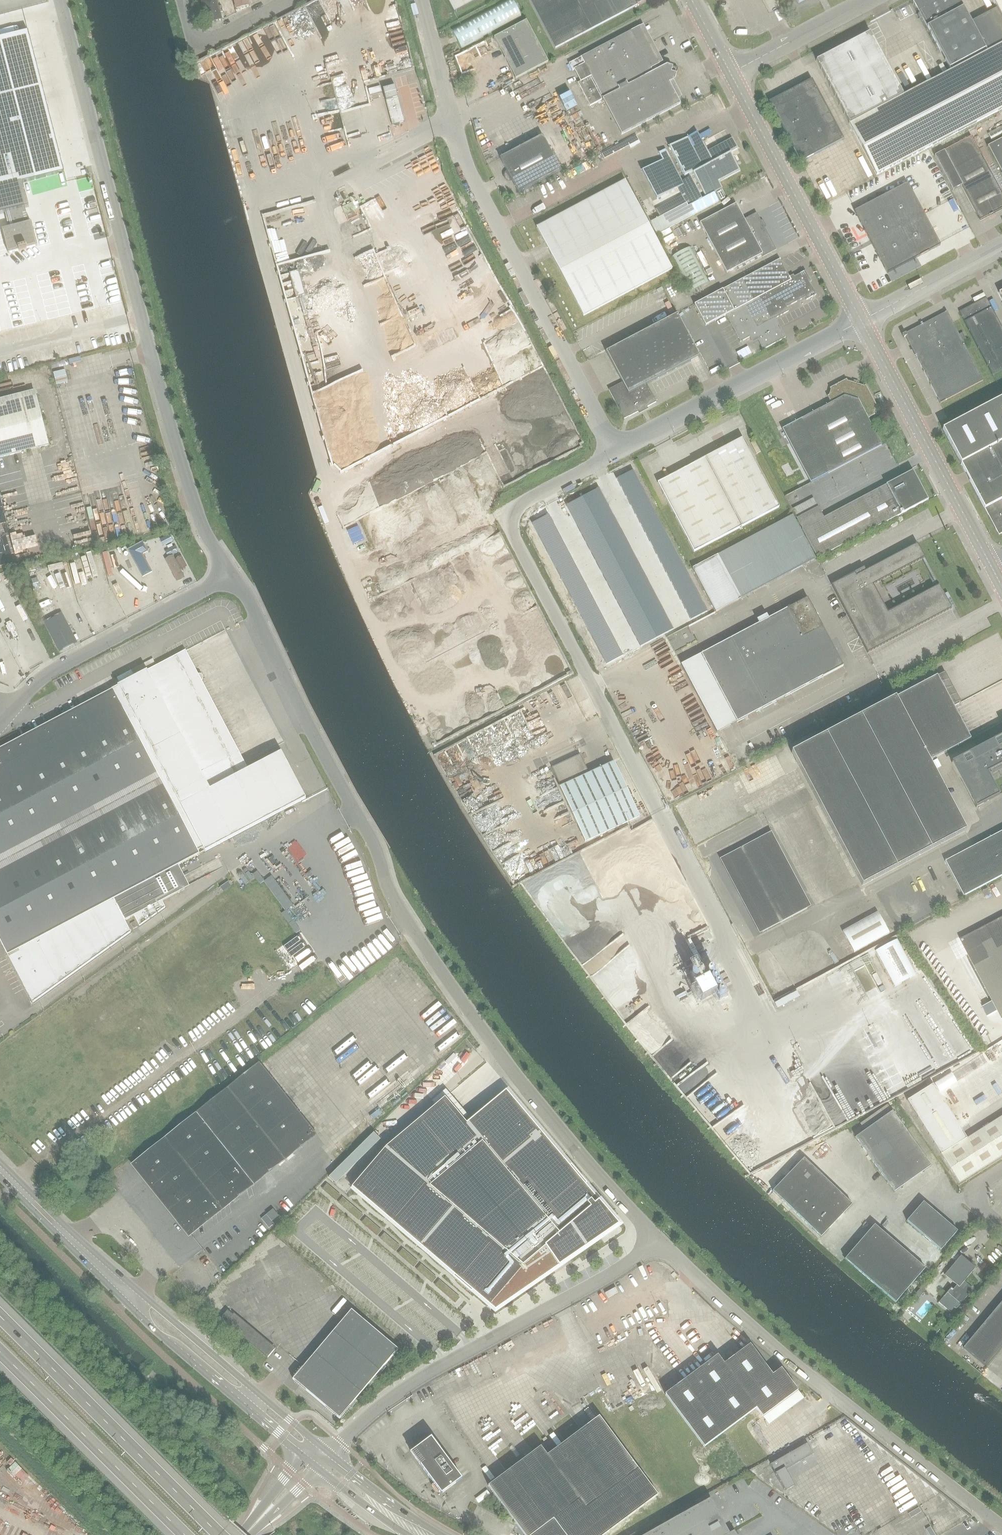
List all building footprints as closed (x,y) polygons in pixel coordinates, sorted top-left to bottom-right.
[(205,23),(222,19),(217,0),(207,0),(200,2),(205,23)] [(237,10),(250,7),(248,0),(234,0),(237,10)] [(372,13),(365,0),(351,0),(361,19),(372,13)] [(454,13),(478,0),(447,0),(454,13)] [(521,16),(512,0),(505,0),(451,29),(461,49),(521,16)] [(555,49),(646,0),(529,0),(555,49)] [(816,61),(849,124),(876,175),(1001,109),(1001,44),(987,51),(985,48),(973,25),(963,6),(961,3),(960,0),(913,0),(925,22),(927,26),(937,45),(949,67),(951,71),(902,96),(869,33),(816,61)] [(1001,19),(1001,0),(992,0),(1001,19)] [(526,21),(494,38),(516,79),(548,62),(526,21)] [(678,69),(666,65),(661,68),(639,26),(569,63),(572,70),(574,69),(580,81),(577,83),(589,106),(602,99),(621,135),(680,104),(669,83),(674,80),(678,69)] [(0,39),(0,215),(5,213),(9,228),(4,229),(2,229),(8,253),(9,253),(35,246),(37,246),(31,222),(24,224),(21,209),(28,208),(22,183),(47,177),(64,172),(29,32),(0,39)] [(769,102),(800,162),(843,139),(812,79),(769,102)] [(383,90),(392,125),(398,127),(399,123),(404,122),(395,86),(383,90)] [(571,111),(581,105),(574,92),(564,98),(571,111)] [(344,124),(344,146),(362,145),(362,137),(357,137),(356,130),(350,130),(350,124),(344,124)] [(1001,136),(1001,126),(988,134),(992,141),(1001,136)] [(684,177),(692,173),(705,197),(714,192),(722,188),(719,182),(740,171),(730,153),(738,149),(732,138),(707,151),(702,142),(697,132),(687,137),(668,147),(684,177)] [(500,158),(519,194),(561,171),(542,136),(500,158)] [(980,154),(971,138),(935,157),(952,189),(961,184),(979,219),(1001,207),(1001,196),(980,154)] [(987,146),(1001,174),(1001,139),(987,146)] [(642,171),(657,199),(684,185),(666,150),(659,153),(663,160),(642,171)] [(625,181),(536,228),(583,316),(672,269),(625,181)] [(887,273),(940,245),(907,183),(854,211),(887,273)] [(705,197),(688,207),(692,215),(719,201),(714,192),(705,197)] [(688,207),(681,195),(655,209),(660,218),(651,222),(657,234),(692,215),(688,207)] [(762,257),(776,250),(756,213),(744,220),(736,204),(700,223),(726,273),(761,255),(762,257)] [(671,257),(690,293),(709,283),(690,247),(671,257)] [(751,275),(694,305),(705,326),(726,315),(740,342),(750,337),(752,341),(757,338),(763,350),(785,338),(775,319),(788,312),(786,307),(804,298),(806,300),(816,295),(809,282),(811,281),(804,269),(789,277),(780,260),(751,275)] [(960,313),(992,375),(1001,370),(1001,328),(987,299),(960,313)] [(945,401),(983,381),(950,317),(947,311),(910,331),(921,353),(915,356),(940,404),(945,401)] [(608,390),(624,418),(656,402),(647,384),(699,356),(677,314),(605,352),(622,383),(608,390)] [(54,373),(56,385),(67,382),(65,370),(54,373)] [(831,403),(800,419),(782,429),(810,482),(828,473),(881,444),(868,418),(874,415),(874,413),(875,408),(877,407),(866,385),(864,386),(847,381),(846,379),(830,388),(831,390),(829,395),(827,396),(831,403)] [(51,443),(38,395),(0,404),(0,457),(51,443)] [(1001,533),(1001,397),(942,429),(998,535),(1001,533)] [(348,448),(349,435),(332,434),(332,448),(348,448)] [(694,552),(779,507),(743,438),(658,483),(694,552)] [(928,500),(912,471),(823,518),(818,507),(796,519),(817,558),(928,500)] [(633,472),(617,480),(622,489),(638,481),(633,472)] [(638,481),(622,489),(627,498),(643,490),(638,481)] [(599,490),(583,498),(592,516),(608,508),(599,490)] [(643,490),(627,498),(632,507),(647,499),(643,490)] [(583,498),(567,506),(577,524),(592,516),(583,498)] [(647,499),(632,507),(636,516),(652,508),(647,499)] [(608,508),(592,516),(597,525),(613,517),(608,508)] [(652,508),(636,516),(641,525),(657,517),(652,508)] [(537,533),(553,524),(548,515),(532,524),(537,533)] [(793,515),(718,554),(692,567),(715,611),(741,598),(816,559),(793,515)] [(592,516),(577,524),(581,533),(597,525),(592,516)] [(613,517),(597,525),(602,534),(618,526),(613,517)] [(657,517),(641,525),(646,534),(661,526),(657,517)] [(541,542),(558,533),(553,524),(537,533),(541,542)] [(597,525),(581,533),(586,542),(602,534),(597,525)] [(618,526),(602,534),(607,543),(622,535),(618,526)] [(661,526),(646,534),(651,543),(666,535),(661,526)] [(558,533),(541,542),(546,551),(563,542),(558,533)] [(602,534),(586,542),(591,551),(607,543),(602,534)] [(173,541),(169,535),(162,539),(165,545),(173,541)] [(622,535),(607,543),(611,552),(627,544),(622,535)] [(666,535),(651,543),(657,555),(673,547),(666,535)] [(546,551),(551,560),(567,551),(563,542),(546,551)] [(607,543),(591,551),(596,560),(611,552),(607,543)] [(627,544),(611,552),(616,561),(632,553),(627,544)] [(831,585),(867,653),(951,609),(932,573),(938,585),(887,612),(873,585),(924,558),(917,544),(856,576),(855,573),(854,573),(841,580),(831,585)] [(168,557),(178,552),(175,546),(165,551),(168,557)] [(673,547),(657,555),(662,564),(677,556),(673,547)] [(572,560),(567,551),(551,560),(556,569),(572,560)] [(611,552),(596,560),(600,569),(616,561),(611,552)] [(632,553),(616,561),(623,574),(638,565),(632,553)] [(677,556),(662,564),(667,573),(682,565),(677,556)] [(560,578),(577,569),(572,560),(556,569),(560,578)] [(616,561),(600,569),(607,582),(623,574),(616,561)] [(638,565),(623,574),(627,582),(643,574),(638,565)] [(682,565),(667,573),(671,582),(687,574),(682,565)] [(577,569),(560,578),(565,587),(582,578),(577,569)] [(908,570),(906,579),(921,583),(923,574),(908,570)] [(623,574),(607,582),(612,591),(627,582),(623,574)] [(643,574),(627,582),(632,591),(648,583),(643,574)] [(687,574),(671,582),(672,584),(676,591),(692,583),(688,575),(687,574)] [(590,593),(582,578),(565,587),(573,602),(590,593)] [(627,582),(612,591),(616,600),(632,591),(627,582)] [(648,583),(632,591),(637,600),(652,592),(648,583)] [(692,583),(676,591),(681,600),(696,592),(692,583)] [(632,591),(616,600),(621,609),(637,600),(632,591)] [(652,592),(637,600),(640,607),(642,609),(657,601),(656,599),(652,592)] [(696,592),(681,600),(685,609),(701,601),(696,592)] [(578,611),(594,602),(590,593),(573,602),(578,611)] [(681,664),(717,731),(845,664),(809,596),(681,664)] [(637,600),(621,609),(625,616),(626,618),(642,609),(640,607),(637,600)] [(657,601),(642,609),(646,618),(662,610),(657,601)] [(701,601),(685,609),(690,618),(706,610),(701,601)] [(583,620),(599,611),(594,602),(578,611),(583,620)] [(642,609),(626,618),(631,627),(646,618),(642,609)] [(662,610),(646,618),(651,627),(667,619),(662,610)] [(587,629),(604,620),(599,611),(583,620),(587,629)] [(646,618),(631,627),(635,636),(651,627),(646,618)] [(667,619),(651,627),(656,636),(671,628),(667,619)] [(587,629),(592,638),(609,629),(604,620),(587,629)] [(651,627),(635,636),(640,645),(656,636),(651,627)] [(609,629),(592,638),(597,647),(613,638),(609,629)] [(597,647),(602,656),(618,647),(613,638),(597,647)] [(623,656),(618,647),(602,656),(606,665),(623,656)] [(200,854),(306,799),(281,752),(248,769),(185,651),(113,689),(200,854)] [(131,671),(128,665),(114,673),(120,682),(154,664),(152,659),(131,671)] [(937,676),(791,753),(862,886),(897,867),(965,831),(929,761),(970,739),(969,739),(936,677),(937,677),(937,676)] [(8,955),(33,1003),(131,932),(124,922),(133,917),(139,927),(165,907),(162,901),(180,892),(169,871),(200,854),(113,689),(27,734),(0,749),(0,941),(8,955)] [(952,762),(976,807),(999,795),(987,773),(1001,765),(1001,735),(952,762)] [(560,787),(589,774),(580,755),(552,768),(560,787)] [(560,787),(585,842),(639,817),(614,762),(589,774),(560,787)] [(1001,876),(1001,831),(945,861),(963,896),(1001,876)] [(990,894),(987,889),(982,892),(985,897),(990,894)] [(806,909),(801,899),(775,913),(780,922),(806,909)] [(841,931),(852,951),(887,933),(876,912),(856,922),(851,912),(837,919),(843,930),(841,931)] [(960,940),(1001,1020),(1001,918),(960,940)] [(897,940),(875,951),(895,987),(916,975),(897,940)] [(700,968),(689,973),(695,984),(692,986),(701,1001),(716,994),(719,1000),(727,995),(712,968),(703,973),(700,968)] [(133,1163),(189,1233),(314,1132),(259,1063),(133,1163)] [(933,1085),(907,1101),(959,1184),(1001,1157),(1001,1117),(967,1139),(933,1085)] [(386,1148),(352,1188),(454,1275),(453,1277),(471,1293),(472,1291),(495,1311),(619,1225),(585,1185),(587,1184),(571,1165),(570,1167),(506,1091),(467,1124),(445,1098),(386,1148)] [(892,1111),(873,1124),(855,1137),(874,1164),(893,1151),(886,1142),(905,1129),(892,1111)] [(893,1151),(912,1179),(931,1166),(905,1129),(886,1142),(893,1151)] [(893,1151),(874,1164),(894,1192),(912,1179),(893,1151)] [(812,1198),(827,1181),(803,1158),(787,1174),(812,1198)] [(812,1198),(787,1174),(772,1191),(820,1237),(836,1221),(812,1198)] [(812,1198),(836,1221),(851,1204),(827,1181),(812,1198)] [(906,1221),(923,1236),(940,1250),(957,1231),(923,1202),(906,1221)] [(272,1221),(278,1216),(273,1209),(266,1214),(271,1220),(272,1221)] [(274,1224),(272,1221),(271,1220),(266,1214),(261,1219),(269,1228),(274,1224)] [(874,1225),(859,1242),(893,1271),(908,1254),(874,1225)] [(878,1288),(893,1271),(859,1242),(844,1259),(878,1288)] [(895,1302),(910,1285),(925,1268),(908,1254),(893,1271),(878,1288),(895,1302)] [(964,1281),(975,1268),(961,1256),(944,1275),(956,1285),(952,1290),(949,1288),(937,1302),(949,1312),(953,1307),(956,1309),(960,1304),(967,1291),(967,1287),(970,1287),(971,1287),(964,1281)] [(920,1288),(915,1294),(919,1297),(923,1291),(920,1288)] [(963,1348),(986,1367),(1001,1348),(1001,1301),(963,1348)] [(227,1310),(221,1318),(226,1322),(233,1315),(227,1310)] [(351,1310),(293,1379),(339,1418),(398,1349),(351,1310)] [(233,1315),(226,1322),(267,1358),(275,1349),(276,1348),(234,1313),(233,1315)] [(724,1364),(717,1355),(665,1394),(704,1447),(756,1408),(762,1417),(798,1391),(781,1368),(772,1375),(750,1344),(724,1364)] [(586,1508),(638,1469),(599,1417),(547,1455),(541,1447),(488,1486),(525,1534),(532,1534),(579,1500),(586,1508)] [(437,1492),(437,1493),(439,1492),(440,1491),(441,1494),(462,1478),(431,1437),(411,1452),(434,1484),(433,1484),(431,1485),(432,1486),(437,1492)] [(811,1453),(806,1444),(770,1464),(785,1491),(795,1485),(785,1468),(811,1453)] [(729,1533),(710,1498),(645,1534),(726,1534),(729,1533)] [(921,1512),(918,1508),(908,1514),(911,1518),(921,1512)] [(930,1527),(926,1529),(929,1534),(935,1534),(930,1527)]
